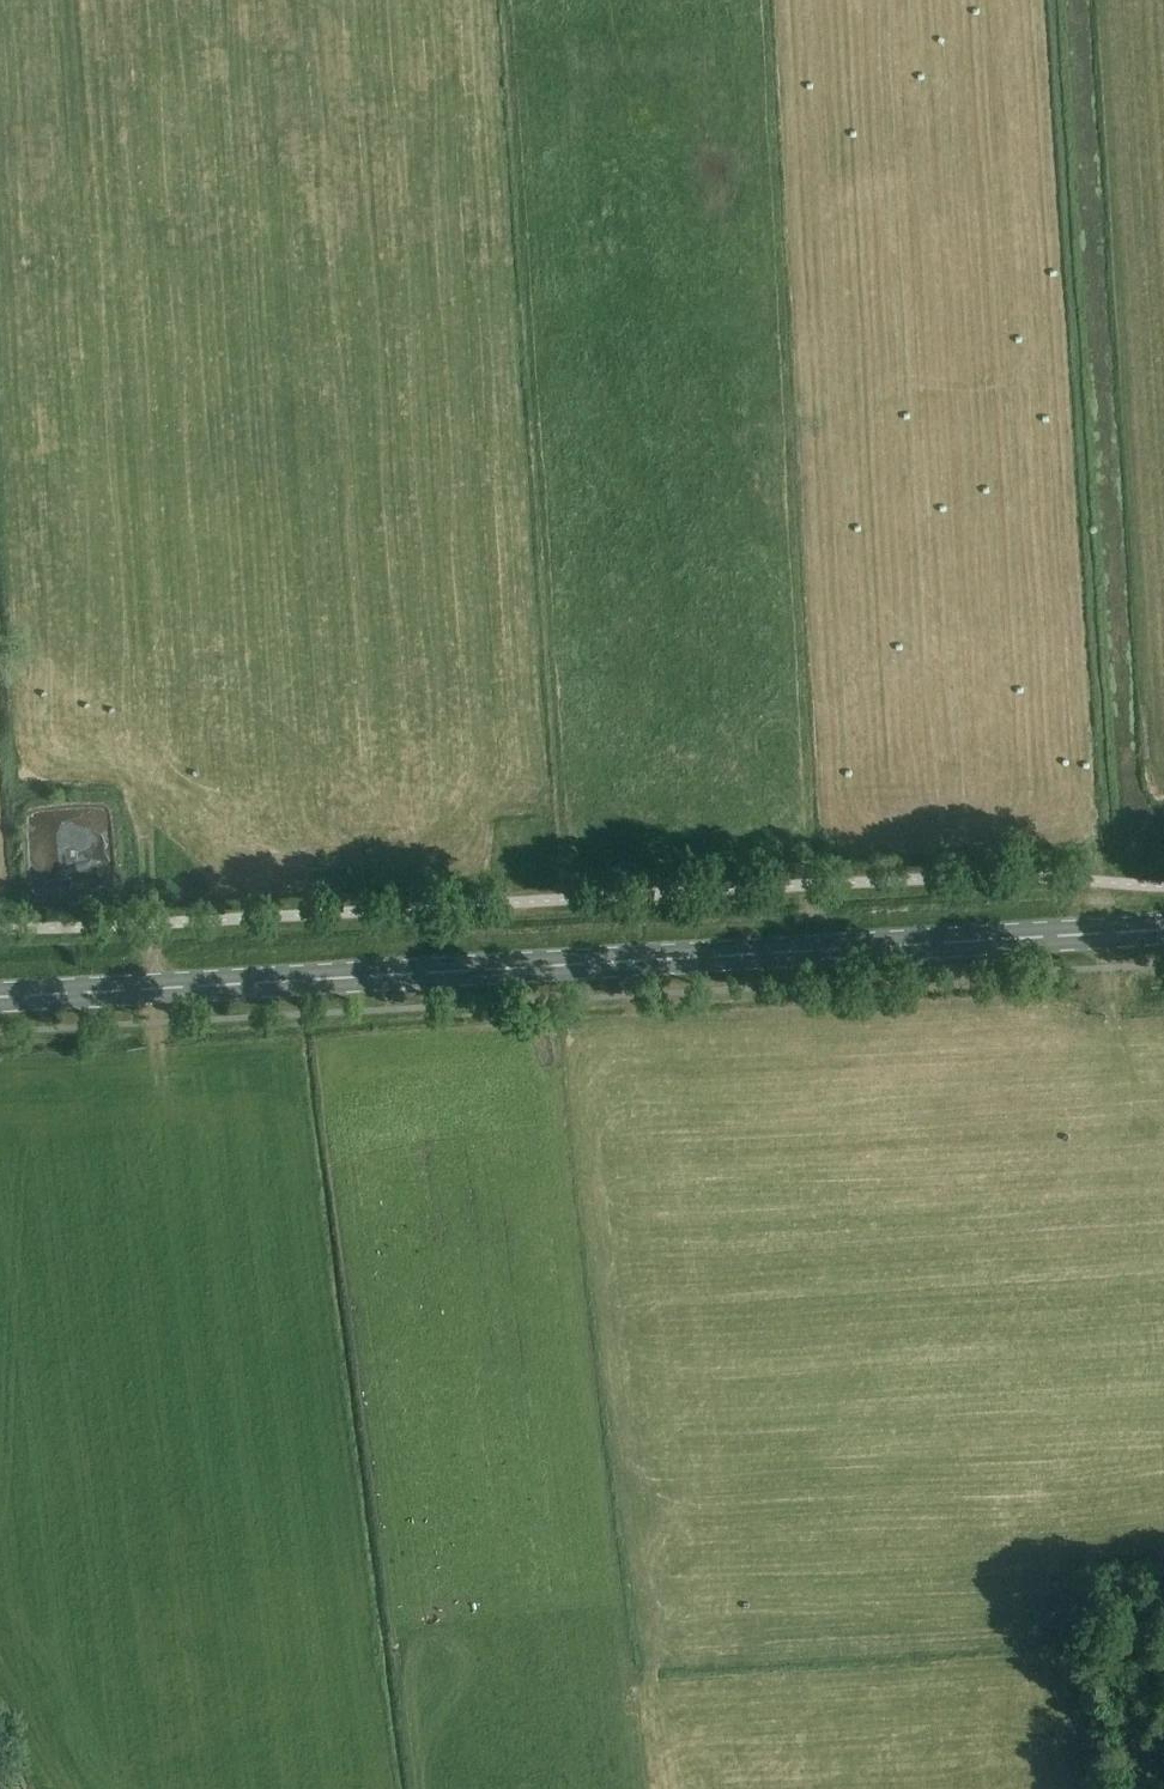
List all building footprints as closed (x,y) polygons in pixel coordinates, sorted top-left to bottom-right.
[(1145,1738),(1153,1750),(1163,1743),(1163,1726),(1145,1738)]
